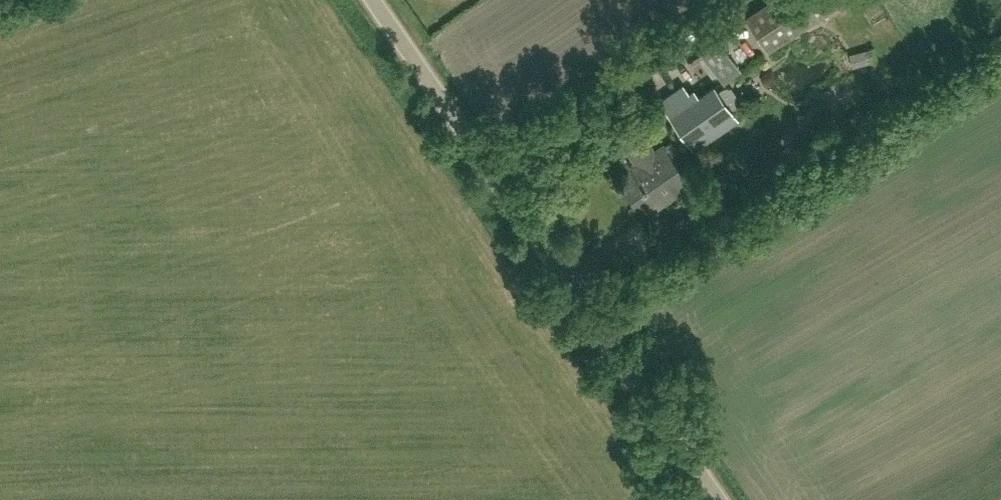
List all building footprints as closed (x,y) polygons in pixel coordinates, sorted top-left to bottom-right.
[(770,47),(840,3),(838,0),(767,0),(748,12),(770,47)] [(732,34),(747,19),(737,9),(722,24),(732,34)] [(724,78),(741,69),(723,39),(707,49),(724,78)] [(688,90),(682,82),(659,97),(667,110),(672,117),(671,118),(694,151),(737,121),(728,109),(738,103),(739,98),(739,95),(731,85),(728,84),(725,84),(715,90),(713,87),(700,97),(693,87),(688,90)] [(654,152),(644,138),(628,149),(637,164),(628,170),(631,174),(621,181),(641,211),(656,200),(654,197),(661,192),(666,200),(689,184),(669,155),(677,151),(671,141),(663,146),(654,152)]
